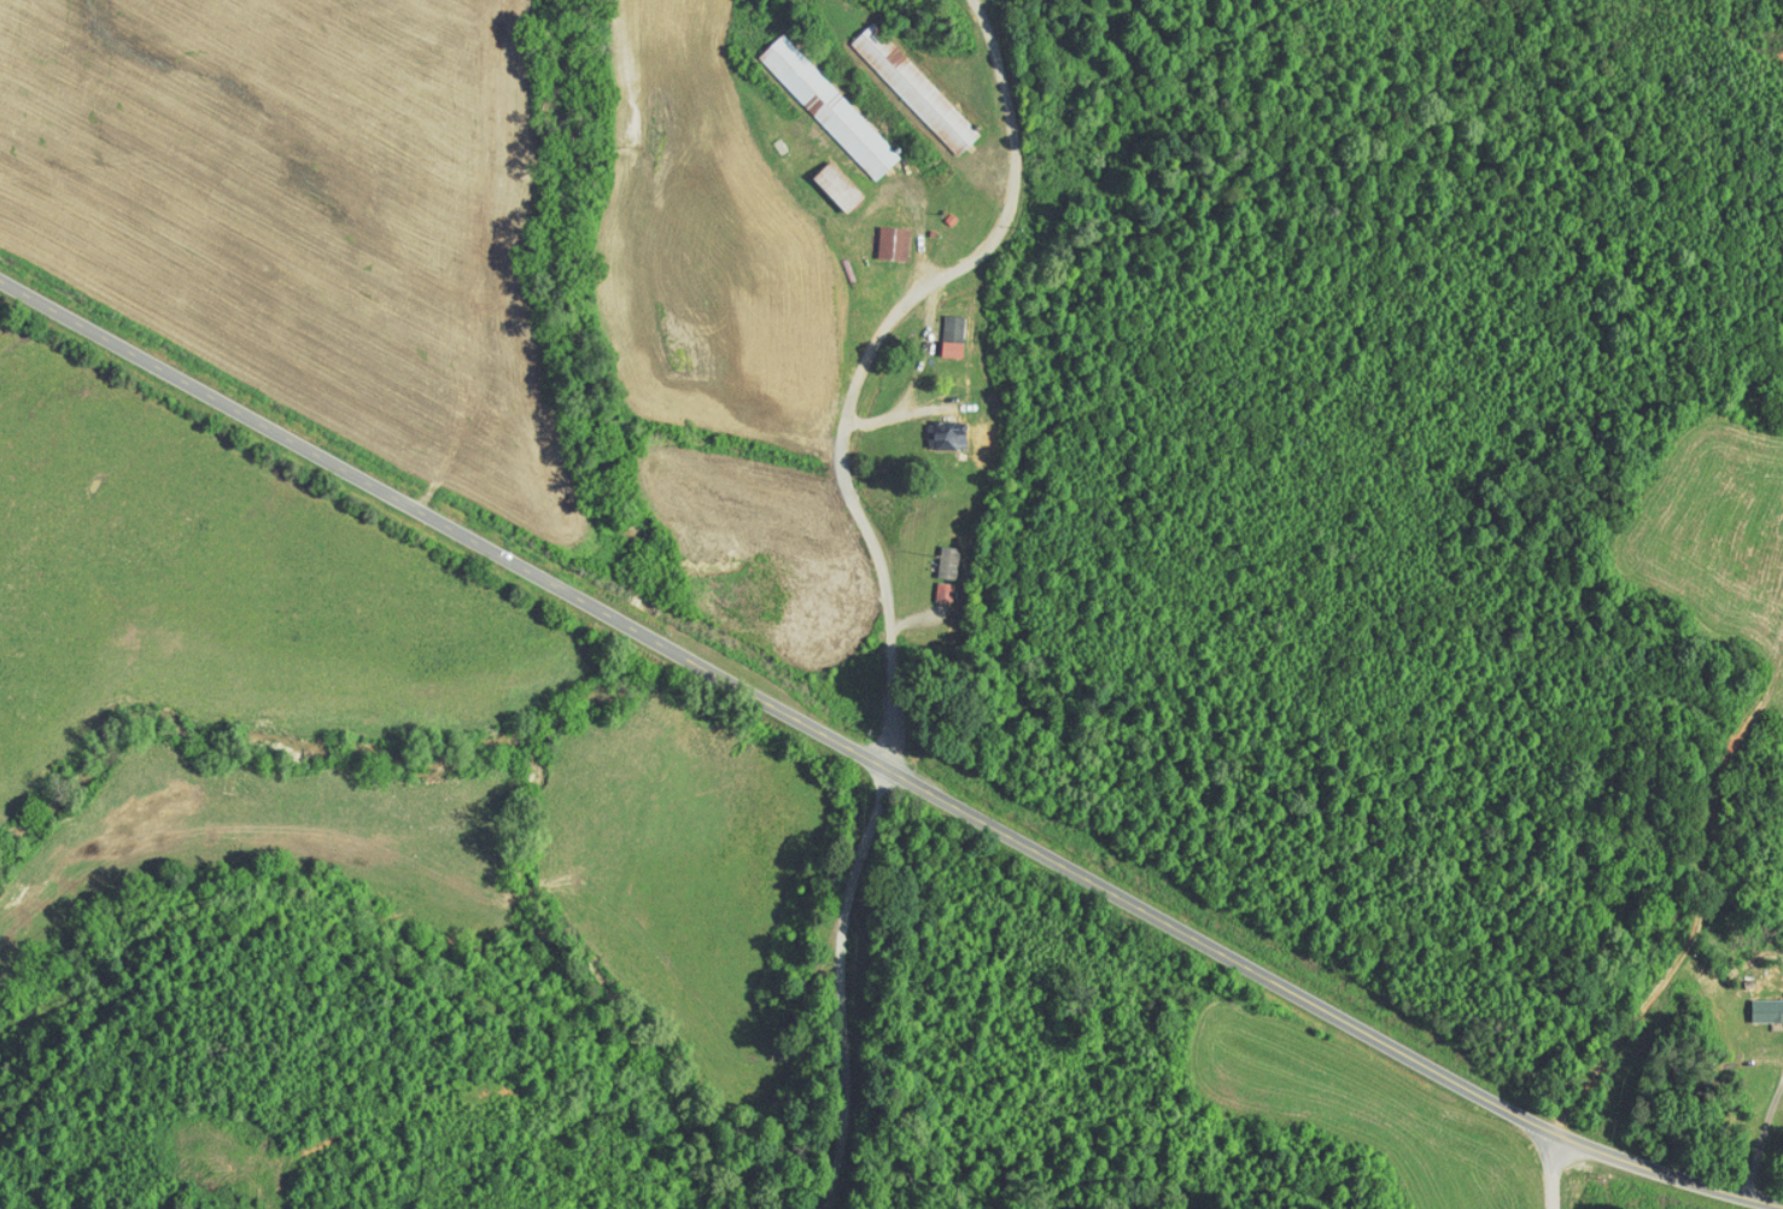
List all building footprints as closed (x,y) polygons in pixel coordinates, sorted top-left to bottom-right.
[(836,35),(943,148),(966,126),(859,13),(836,35)] [(745,49),(862,173),(887,148),(770,25),(745,49)] [(850,188),(816,152),(797,170),(831,206),(850,188)] [(864,252),(895,252),(895,220),(865,219),(864,252)] [(951,308),(929,307),(928,349),(949,349),(951,308)] [(948,540),(928,537),(924,569),(944,572),(948,540)] [(921,591),(939,596),(944,578),(926,573),(921,591)] [(1737,993),(1738,1014),(1782,1014),(1782,992),(1737,993)]
